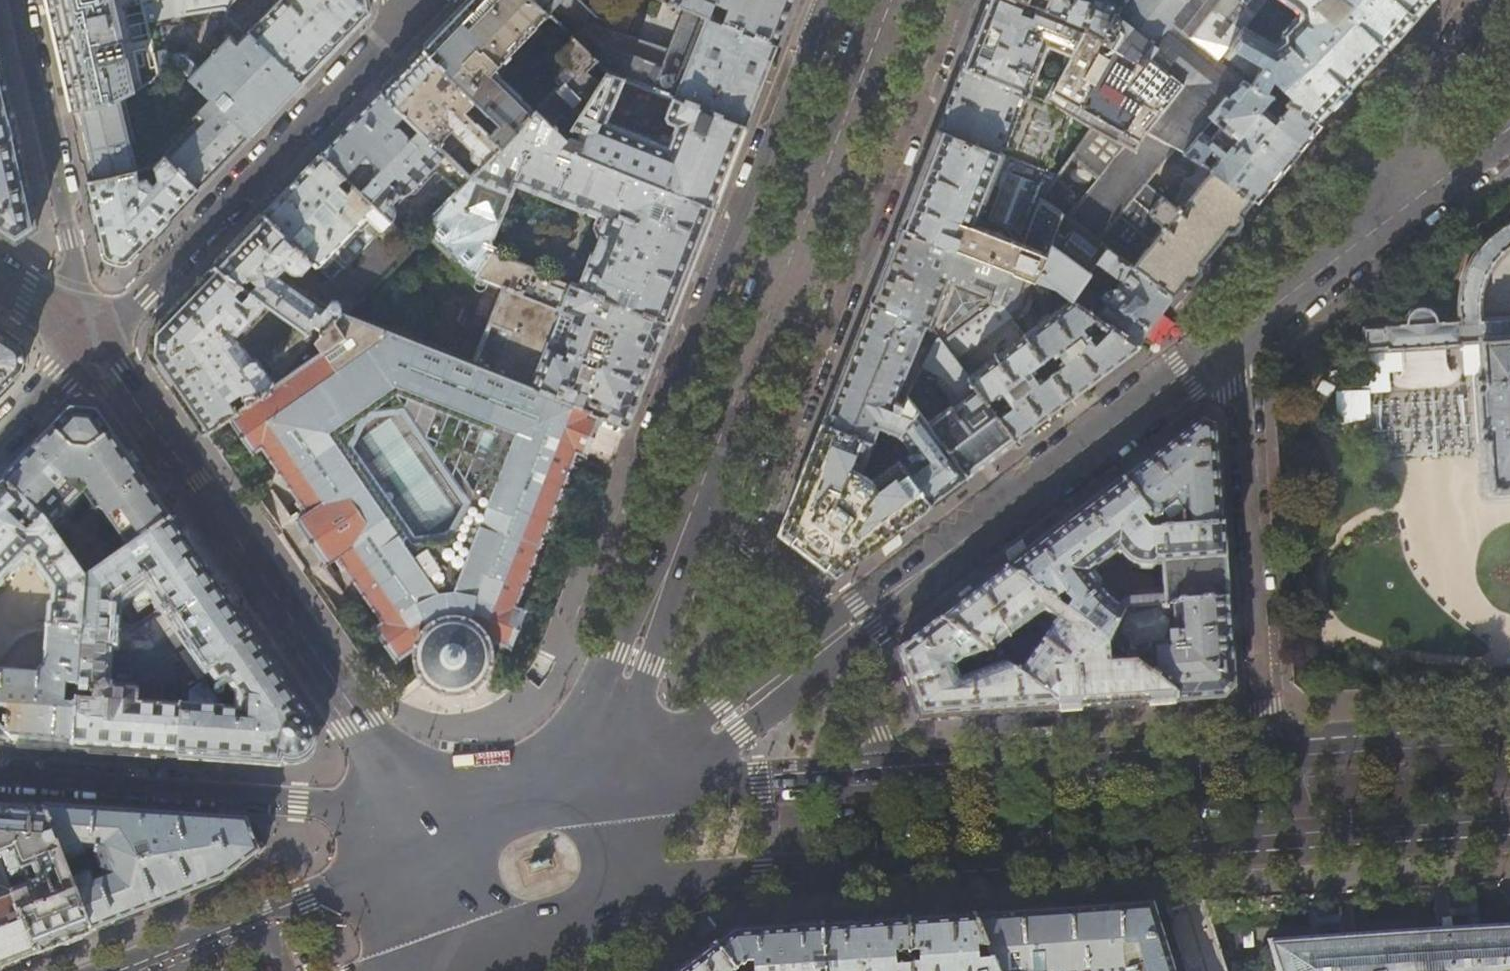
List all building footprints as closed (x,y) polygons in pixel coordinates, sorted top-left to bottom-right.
[(56,42),(66,85),(72,113),(116,103),(118,102),(134,93),(122,43),(130,41),(122,5),(114,6),(113,0),(47,0),(56,42)] [(184,15),(223,9),(225,10),(235,0),(187,0),(184,15)] [(248,32),(248,33),(300,82),(334,46),(368,11),(366,0),(278,0),(248,32)] [(535,0),(470,0),(458,12),(423,49),(476,100),(487,111),(480,119),(477,122),(501,145),(534,111),(491,71),(548,13),(535,0)] [(548,13),(553,7),(550,4),(553,0),(535,0),(548,13)] [(697,12),(777,43),(794,0),(665,0),(697,12)] [(1083,26),(1084,23),(1026,0),(988,0),(975,33),(961,67),(1046,99),(1054,81),(1035,73),(1047,43),(1070,51),(1083,26)] [(1084,23),(1083,26),(1100,36),(1118,4),(1108,0),(1026,0),(1084,23)] [(1118,4),(1100,36),(1083,26),(1070,51),(1054,81),(1046,99),(1089,127),(1134,151),(1144,131),(1174,147),(1179,150),(1200,162),(1205,164),(1251,199),(1278,166),(1317,119),(1271,95),(1265,92),(1250,84),(1261,63),(1228,44),(1242,26),(1261,0),(1121,0),(1118,4)] [(1297,13),(1280,30),(1280,40),(1273,44),(1242,26),(1228,44),(1261,63),(1250,84),(1265,92),(1272,79),(1280,86),(1271,95),(1317,119),(1342,93),(1385,48),(1360,24),(1340,10),(1332,20),(1316,5),(1321,0),(1280,0),(1297,13)] [(1346,3),(1340,10),(1360,24),(1385,48),(1422,6),(1427,0),(1342,0),(1346,3)] [(761,84),(777,43),(697,12),(665,94),(671,96),(746,125),(761,84)] [(603,49),(594,59),(607,71),(624,78),(651,88),(666,47),(586,21),(584,23),(607,44),(602,49),(603,49)] [(574,34),(579,39),(584,34),(579,29),(574,34)] [(152,54),(155,67),(157,76),(164,69),(167,67),(170,65),(174,65),(177,65),(212,99),(249,134),(275,107),(300,82),(248,33),(237,44),(229,36),(209,57),(205,53),(194,64),(182,53),(171,56),(163,52),(152,54)] [(607,71),(594,59),(572,37),(558,52),(557,56),(557,57),(559,59),(552,66),(558,72),(557,73),(556,74),(555,75),(555,80),(555,81),(556,84),(557,85),(534,109),(535,110),(564,137),(572,126),(607,71)] [(404,68),(381,92),(445,153),(448,156),(463,140),(469,140),(475,146),(471,150),(471,157),(480,167),(501,145),(477,122),(480,119),(474,113),(470,117),(465,112),(476,100),(423,49),(404,68)] [(151,81),(157,76),(155,67),(148,68),(151,81)] [(1089,127),(1046,99),(961,67),(949,99),(937,129),(1058,175),(1089,127)] [(16,240),(28,232),(36,226),(13,126),(0,68),(0,229),(16,240)] [(607,121),(624,78),(607,71),(572,126),(580,130),(572,151),(713,206),(728,169),(746,125),(671,96),(664,116),(666,120),(674,124),(666,144),(607,121)] [(445,153),(381,92),(355,118),(321,154),(389,219),(389,218),(391,215),(392,214),(392,210),(391,206),(389,203),(399,193),(401,195),(403,193),(405,194),(445,153)] [(220,165),(249,134),(212,99),(192,119),(196,123),(163,155),(198,188),(220,165)] [(135,168),(118,102),(116,103),(72,113),(78,135),(88,180),(135,168)] [(535,110),(534,111),(501,145),(480,167),(421,227),(472,279),(474,280),(491,252),(493,253),(491,242),(499,222),(466,209),(477,180),(511,193),(515,183),(582,209),(583,208),(598,215),(594,226),(600,237),(593,255),(590,255),(578,286),(668,321),(691,264),(713,206),(572,151),(559,146),(564,137),(535,110)] [(1089,127),(1058,175),(1055,179),(1040,198),(1107,247),(1172,295),(1208,251),(1222,235),(1251,199),(1205,164),(1176,196),(1169,190),(1163,196),(1146,182),(1174,147),(1144,131),(1134,151),(1089,127)] [(1055,179),(1058,175),(937,129),(918,177),(899,225),(1010,270),(1010,269),(1032,277),(1055,286),(1070,298),(1093,265),(1096,261),(1107,247),(1040,198),(1055,179)] [(1191,173),(1200,162),(1179,150),(1173,157),(1191,173)] [(282,194),(264,213),(311,259),(317,265),(330,251),(343,265),(331,278),(347,294),(357,304),(400,259),(375,234),(389,219),(321,154),(305,171),(282,194)] [(135,168),(88,180),(95,211),(104,253),(128,259),(165,221),(198,188),(163,155),(153,164),(158,179),(153,184),(150,175),(145,180),(141,178),(138,178),(135,168)] [(1496,201),(1509,200),(1509,190),(1496,201)] [(311,259),(264,213),(244,234),(214,264),(242,284),(250,289),(271,304),(297,323),(315,335),(322,329),(340,310),(348,314),(357,304),(347,294),(338,302),(334,298),(329,298),(325,303),(321,302),(281,273),(288,266),(289,268),(291,270),(292,270),(295,271),(298,270),(299,269),(300,270),(311,259)] [(1482,375),(1475,375),(1480,440),(1486,441),(1491,488),(1509,487),(1509,316),(1483,318),(1482,314),(1482,307),(1483,292),(1487,278),(1493,265),(1503,254),(1509,248),(1509,221),(1502,225),(1495,230),(1482,242),(1471,257),(1467,265),(1461,282),(1459,291),(1458,308),(1459,317),(1444,319),(1444,318),(1438,318),(1437,313),(1434,309),(1428,304),(1424,303),(1421,303),(1416,303),(1410,307),(1406,313),(1405,320),(1399,321),(1399,322),(1384,323),(1385,324),(1364,326),(1366,348),(1387,346),(1387,350),(1461,345),(1462,343),(1480,341),(1482,375)] [(997,301),(1010,270),(899,225),(884,262),(870,300),(925,322),(930,328),(950,277),(988,292),(987,295),(987,298),(990,302),(993,304),(997,301)] [(1172,295),(1107,247),(1096,261),(1117,277),(1109,288),(1112,290),(1106,300),(1087,286),(1093,277),(1095,278),(1100,271),(1093,265),(1070,298),(1071,298),(1106,323),(1108,321),(1136,344),(1140,338),(1151,324),(1159,313),(1172,295)] [(491,252),(474,280),(472,279),(473,282),(473,284),(474,287),(476,289),(478,291),(481,291),(483,291),(485,290),(486,288),(488,283),(502,288),(473,363),(591,410),(628,424),(640,394),(657,350),(668,321),(578,286),(493,253),(491,252)] [(242,284),(214,264),(184,295),(152,328),(150,353),(173,386),(205,431),(237,408),(261,391),(265,387),(272,380),(255,357),(251,357),(237,338),(271,304),(250,289),(241,298),(235,292),(242,284)] [(1010,269),(1010,270),(997,301),(1008,315),(1020,306),(1032,277),(1010,269)] [(1053,312),(1023,335),(1070,397),(1086,385),(1115,363),(1138,345),(1136,344),(1108,321),(1106,323),(1071,298),(1061,306),(1056,299),(1047,304),(1053,312)] [(870,300),(851,347),(817,433),(792,497),(779,531),(805,551),(835,574),(900,525),(930,502),(903,465),(898,458),(871,478),(861,470),(879,425),(898,433),(917,408),(906,392),(898,407),(893,405),(925,322),(870,300)] [(1008,315),(997,301),(993,304),(941,343),(955,361),(1011,319),(1008,315)] [(591,410),(348,314),(340,310),(322,329),(330,343),(265,387),(261,391),(237,408),(240,413),(233,418),(253,449),(262,443),(300,498),(298,499),(306,512),(299,517),(309,532),(309,533),(317,545),(318,545),(328,560),(336,555),(345,567),(346,565),(384,620),(376,626),(397,656),(413,646),(416,646),(416,651),(416,656),(417,662),(419,667),(417,668),(419,673),(421,672),(422,673),(425,677),(428,680),(433,683),(437,686),(441,688),(441,691),(445,692),(446,689),(450,689),(450,690),(458,690),(467,689),(467,688),(472,686),(474,688),(477,686),(477,684),(481,681),(486,675),(487,673),(490,668),(492,664),(495,664),(496,660),(494,659),(494,657),(494,648),(493,643),(492,638),(494,637),(511,643),(525,608),(516,604),(540,541),(576,448),(585,452),(599,417),(590,413),(591,410)] [(1149,344),(1169,320),(1159,313),(1151,324),(1140,338),(1149,344)] [(279,373),(315,335),(297,323),(263,358),(267,363),(279,373)] [(5,386),(24,366),(22,342),(0,327),(0,391),(5,386)] [(1023,335),(967,377),(1014,439),(1029,428),(1036,423),(1056,408),(1070,397),(1023,335)] [(967,377),(955,361),(941,343),(936,337),(921,365),(944,378),(957,395),(961,392),(966,397),(955,405),(954,403),(951,405),(950,404),(928,422),(966,475),(984,462),(1014,439),(967,377)] [(928,422),(917,408),(898,433),(897,434),(915,456),(903,465),(930,502),(949,488),(966,475),(928,422)] [(1033,434),(1060,413),(1056,408),(1036,423),(1029,428),(1033,434)] [(71,413),(1,484),(50,530),(84,496),(99,517),(103,514),(107,521),(129,553),(171,524),(131,466),(95,414),(71,413)] [(1122,483),(1148,517),(1153,525),(1168,514),(1172,520),(1179,515),(1180,531),(1222,529),(1215,429),(1202,423),(1155,458),(1122,483)] [(1140,524),(1148,517),(1122,483),(1056,533),(1005,571),(1108,646),(1122,614),(1113,608),(1106,601),(1088,577),(1118,554),(1119,557),(1121,556),(1123,560),(1128,564),(1131,566),(1138,569),(1144,570),(1150,569),(1153,566),(1162,565),(1164,605),(1172,605),(1227,601),(1224,565),(1222,529),(1180,531),(1159,532),(1156,534),(1154,535),(1149,534),(1148,534),(1140,524)] [(31,555),(34,557),(31,560),(32,563),(53,595),(52,606),(49,608),(48,610),(47,631),(81,633),(85,583),(50,530),(1,484),(0,485),(0,587),(31,555)] [(107,521),(103,514),(99,517),(96,519),(101,526),(107,521)] [(179,629),(206,670),(251,640),(210,580),(171,524),(129,553),(85,583),(81,633),(81,645),(111,648),(112,646),(142,648),(150,649),(179,629)] [(971,596),(939,621),(985,654),(987,655),(1030,623),(1049,636),(1018,677),(1059,706),(1059,711),(1100,708),(1176,703),(1175,696),(1108,646),(1005,571),(971,596)] [(1227,601),(1172,605),(1164,605),(1125,608),(1122,614),(1108,646),(1175,696),(1176,703),(1223,700),(1233,688),(1229,644),(1227,601)] [(964,662),(985,654),(939,621),(917,637),(895,654),(920,720),(1059,711),(1059,706),(1018,677),(1002,666),(963,681),(961,678),(960,678),(956,671),(958,670),(957,667),(964,662)] [(284,686),(251,640),(206,670),(179,629),(150,649),(142,648),(139,693),(138,703),(182,707),(178,757),(237,761),(282,765),(282,761),(297,762),(304,760),(308,756),(312,752),(314,746),(314,743),(314,736),(311,730),(304,722),(307,720),(284,686)] [(81,633),(47,631),(44,668),(40,670),(38,675),(0,672),(0,712),(8,713),(7,737),(16,746),(38,747),(74,750),(78,683),(79,670),(81,645),(81,633)] [(139,693),(142,648),(112,646),(111,648),(81,645),(79,670),(85,671),(85,683),(78,683),(74,750),(126,753),(178,757),(182,707),(138,703),(139,693)] [(16,746),(7,737),(0,730),(0,745),(16,746)] [(11,892),(26,886),(33,902),(27,905),(24,894),(13,898),(35,954),(61,944),(65,943),(91,933),(70,880),(64,863),(43,810),(17,808),(0,807),(0,865),(11,892)] [(220,823),(43,810),(64,863),(85,855),(86,850),(95,851),(94,856),(103,878),(94,881),(92,875),(88,873),(70,880),(91,933),(131,917),(219,883),(255,861),(267,854),(261,839),(255,825),(241,824),(220,823)] [(10,964),(35,954),(13,898),(12,897),(0,901),(0,968),(10,964)] [(1163,943),(1151,905),(1075,910),(1013,914),(972,917),(988,955),(993,966),(995,970),(1143,970),(1144,970),(1145,970),(1172,970),(1163,943)] [(980,959),(988,955),(972,917),(944,919),(908,921),(910,957),(919,957),(920,969),(910,970),(911,970),(981,970),(980,959)] [(821,927),(823,963),(835,963),(835,970),(911,970),(910,970),(894,970),(893,958),(910,957),(908,921),(867,924),(821,927)] [(714,947),(732,970),(741,970),(745,969),(751,968),(751,970),(812,970),(812,964),(823,963),(821,927),(782,930),(733,933),(714,947)] [(1479,932),(1272,947),(1276,961),(1275,962),(1278,970),(1509,970),(1509,930),(1479,932)] [(714,947),(683,970),(732,970),(714,947)]
